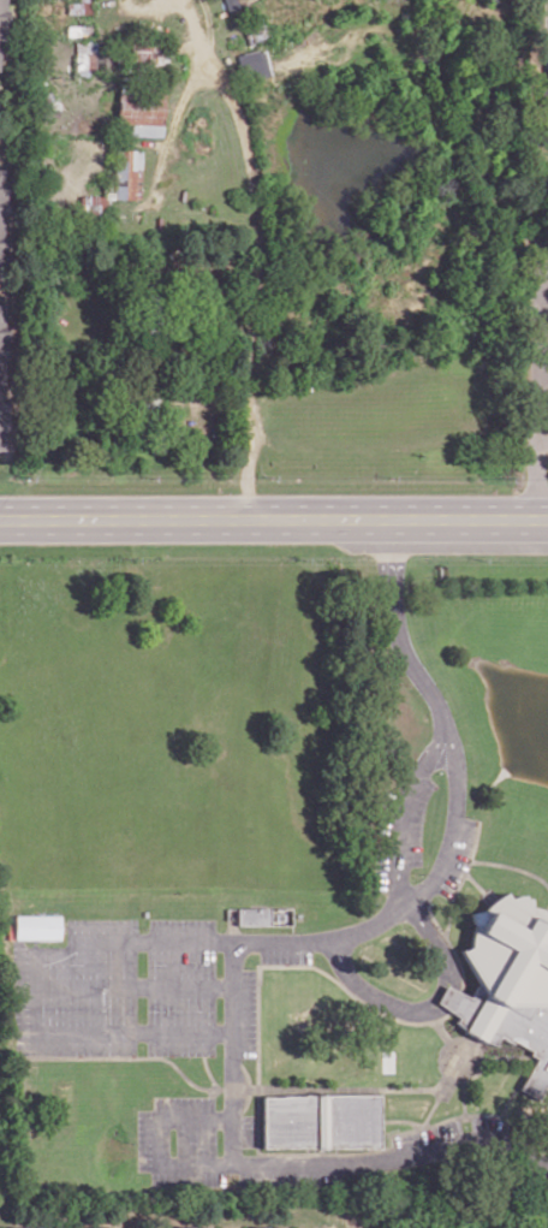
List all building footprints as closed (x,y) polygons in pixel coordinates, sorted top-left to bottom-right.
[(6,38),(10,8),(4,7),(5,0),(0,0),(0,37),(6,38)] [(93,13),(93,0),(79,0),(79,3),(67,3),(67,14),(93,13)] [(271,76),(266,49),(238,54),(244,81),(271,76)] [(537,87),(547,87),(547,99),(537,99),(537,87)] [(163,136),(165,91),(119,89),(117,124),(129,124),(129,135),(163,136)] [(142,150),(126,149),(125,168),(115,168),(115,181),(125,181),(124,198),(140,199),(142,150)] [(2,277),(2,265),(7,265),(7,235),(4,235),(4,210),(8,210),(8,179),(5,179),(5,167),(0,167),(0,277),(2,277)] [(2,446),(4,426),(7,426),(7,397),(4,397),(4,355),(10,355),(10,324),(5,324),(5,302),(0,302),(0,446),(2,446)] [(540,1097),(547,1083),(547,910),(547,909),(540,906),(531,904),(530,896),(525,896),(524,892),(519,894),(511,896),(507,890),(495,898),(484,908),(471,912),(475,924),(472,932),(472,939),(471,944),(463,949),(480,979),(471,993),(459,1015),(457,1019),(466,1030),(475,1034),(487,1040),(498,1044),(501,1036),(514,1043),(516,1039),(534,1049),(531,1052),(538,1056),(520,1087),(540,1097)] [(239,906),(238,924),(292,923),(293,906),(239,906)] [(14,914),(14,937),(61,937),(60,914),(14,914)] [(459,1015),(449,1009),(445,1005),(437,999),(449,981),(454,985),(460,989),(471,993),(459,1015)] [(381,1092),(381,1145),(264,1145),(264,1096),(285,1096),(285,1093),(306,1093),(306,1092),(381,1092)]
